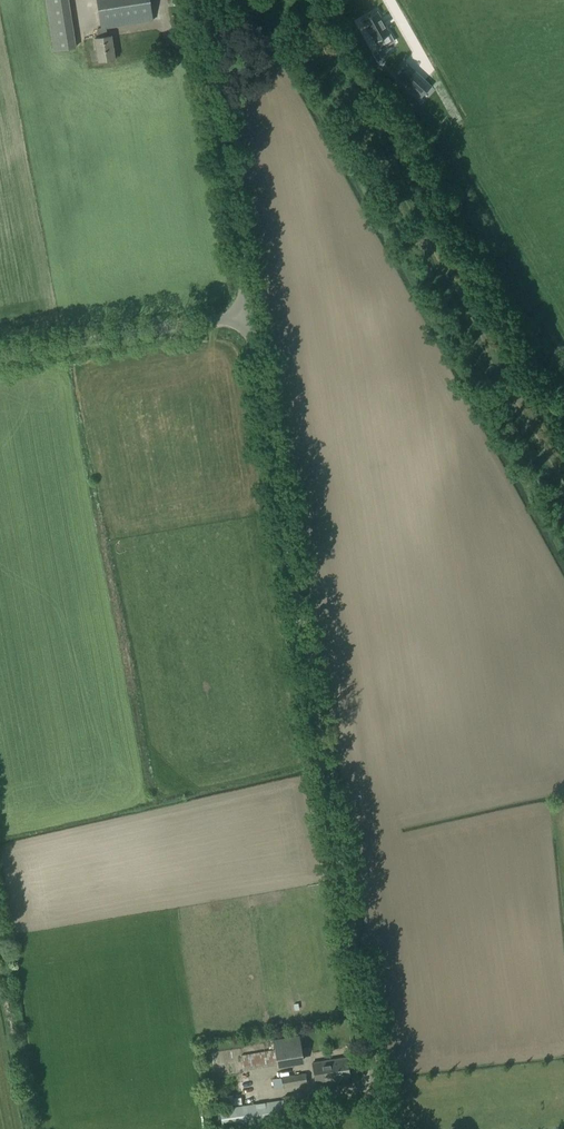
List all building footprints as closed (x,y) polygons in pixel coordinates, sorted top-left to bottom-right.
[(100,28),(97,29),(98,38),(94,38),(97,61),(114,59),(110,36),(106,36),(105,29),(152,21),(149,0),(96,0),(100,28)] [(378,11),(363,20),(376,43),(391,34),(378,11)] [(419,97),(430,86),(409,66),(398,77),(419,97)] [(298,1035),(271,1040),(275,1064),(301,1059),(298,1035)] [(310,1063),(313,1081),(348,1076),(345,1057),(310,1063)] [(269,1079),(270,1090),(306,1084),(305,1073),(269,1079)] [(272,1119),(271,1111),(302,1106),(300,1094),(255,1100),(256,1106),(215,1111),(217,1126),(272,1119)]
